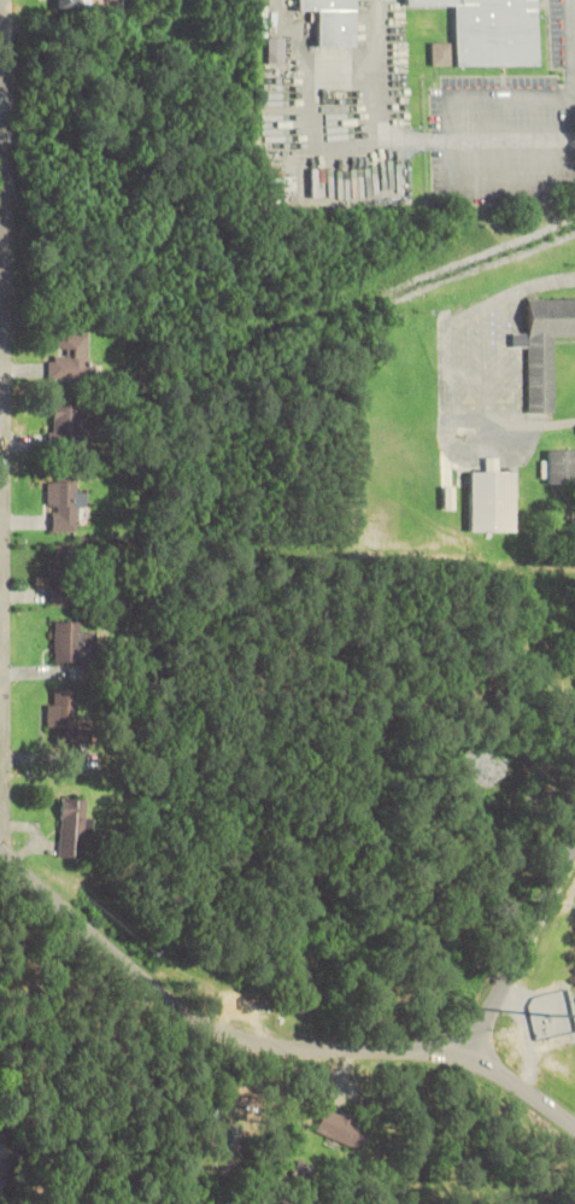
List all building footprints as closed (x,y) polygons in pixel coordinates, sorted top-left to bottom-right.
[(90,9),(90,0),(57,0),(57,9),(90,9)] [(317,46),(357,46),(356,0),(296,0),(297,13),(317,13),(317,46)] [(406,5),(456,5),(456,64),(538,64),(538,0),(406,0),(406,5)] [(268,63),(285,63),(285,37),(268,37),(268,63)] [(434,65),(453,65),(453,42),(434,42),(434,65)] [(296,174),(272,174),(272,194),(296,194),(296,174)] [(528,334),(513,334),(513,348),(528,347),(528,413),(555,413),(555,337),(574,337),(574,298),(528,298),(528,334)] [(91,334),(59,333),(59,357),(49,357),(49,380),(91,380),(91,334)] [(82,404),(54,404),(54,445),(82,445),(82,404)] [(544,450),(544,484),(574,484),(574,450),(544,450)] [(470,471),(470,532),(518,532),(518,471),(500,471),(500,457),(484,457),(484,471),(470,471)] [(79,532),(80,507),(87,507),(88,493),(77,492),(78,474),(59,473),(59,482),(49,482),(49,507),(53,507),(52,531),(79,532)] [(53,604),(83,605),(84,546),(54,546),(53,604)] [(83,622),(56,622),(56,662),(91,662),(91,643),(83,643),(83,622)] [(48,727),(59,727),(59,744),(84,744),(84,689),(55,689),(55,703),(48,703),(48,727)] [(62,857),(90,857),(90,799),(62,799),(62,857)] [(572,992),(529,999),(537,1042),(574,1035),(574,1010),(572,992)] [(362,1149),(371,1124),(325,1108),(316,1133),(362,1149)]
